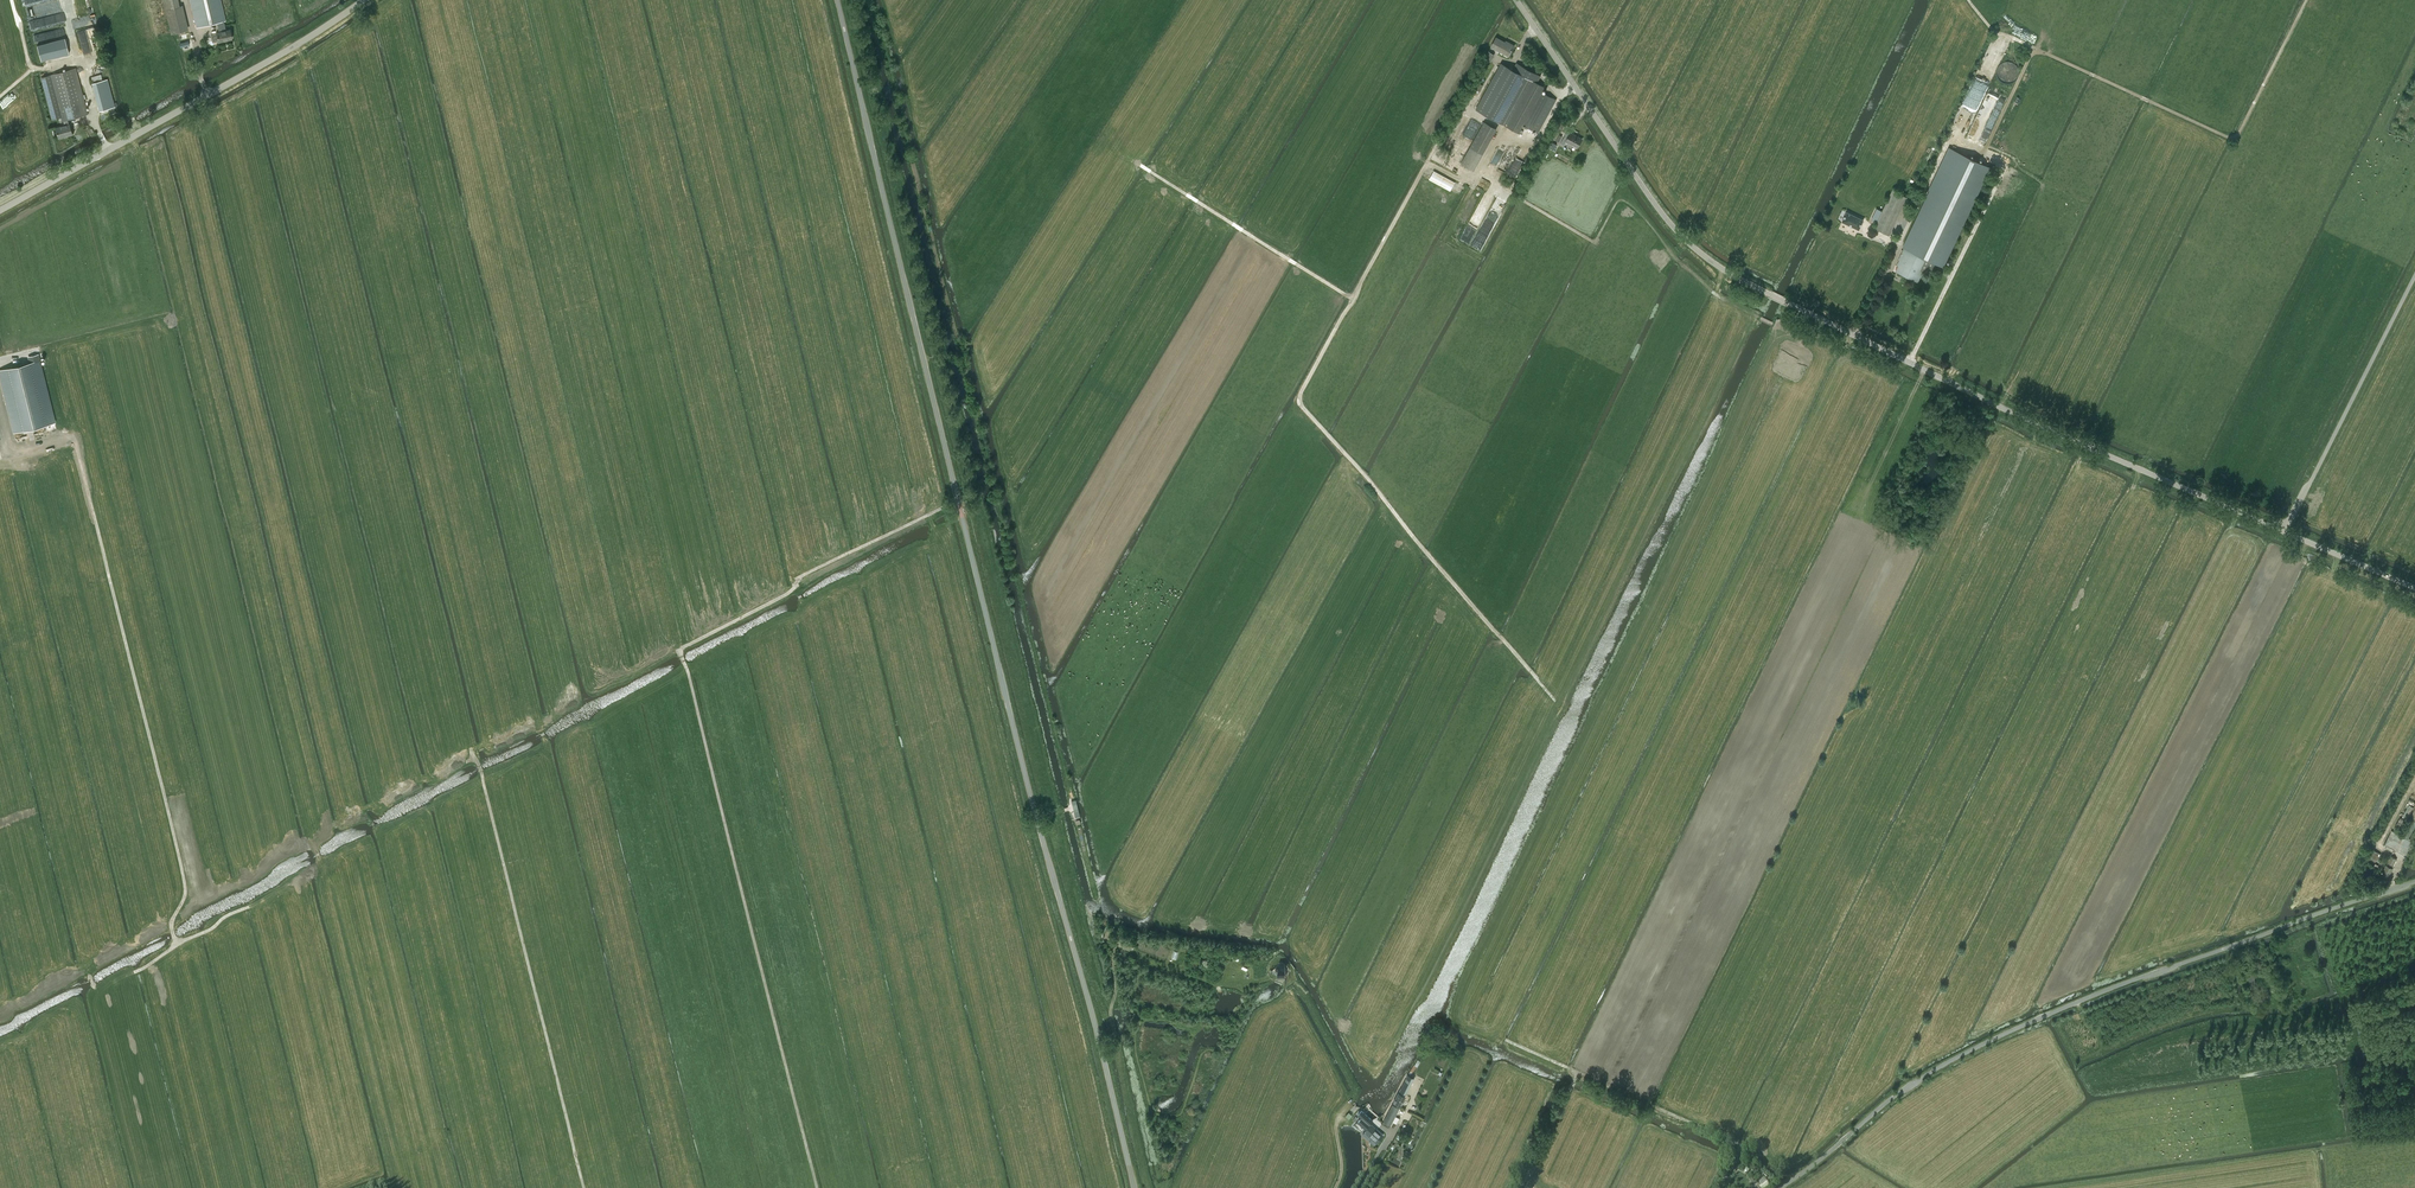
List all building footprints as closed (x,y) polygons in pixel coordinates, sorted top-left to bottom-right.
[(183,5),(180,6),(178,0),(163,0),(171,33),(188,29),(183,5)] [(217,23),(226,21),(221,0),(190,0),(196,28),(217,23)] [(217,23),(219,32),(216,32),(218,42),(232,39),(230,29),(226,30),(224,21),(217,23)] [(1497,37),(1492,46),(1509,56),(1514,45),(1509,42),(1508,44),(1497,37)] [(69,55),(65,39),(38,46),(42,62),(69,55)] [(1494,55),(1488,51),(1485,58),(1490,61),(1494,55)] [(2019,79),(2014,61),(1998,65),(2002,80),(2007,79),(2008,82),(2019,79)] [(1502,64),(1477,110),(1519,133),(1524,125),(1538,132),(1556,99),(1541,92),(1544,86),(1537,82),(1541,76),(1518,64),(1514,70),(1502,64)] [(52,119),(61,117),(62,121),(63,121),(68,119),(88,114),(76,68),(49,75),(41,77),(52,119)] [(92,83),(99,111),(115,107),(107,79),(92,83)] [(1479,92),(1483,85),(1478,83),(1474,90),(1479,92)] [(1958,117),(1954,133),(1965,136),(1968,122),(1961,121),(1962,118),(1958,117)] [(69,124),(68,119),(63,121),(64,125),(56,127),(58,138),(72,134),(69,124)] [(1472,170),(1495,128),(1483,121),(1460,163),(1472,170)] [(1462,155),(1477,131),(1470,127),(1453,155),(1458,158),(1461,154),(1462,155)] [(1565,135),(1561,142),(1564,144),(1566,141),(1578,147),(1582,139),(1571,132),(1568,137),(1565,135)] [(1498,147),(1489,166),(1495,169),(1504,150),(1498,147)] [(1989,167),(1951,148),(1931,191),(1935,194),(1933,198),(1929,196),(1911,233),(1908,232),(1903,241),(1906,243),(1898,260),(1900,261),(1896,271),(1917,281),(1922,271),(1925,272),(1927,273),(1929,273),(1931,272),(1932,271),(1933,270),(1934,269),(1934,267),(1935,266),(1934,264),(1934,263),(1933,262),(1932,261),(1942,266),(1989,167)] [(1482,179),(1480,184),(1488,187),(1490,181),(1482,179)] [(1889,235),(1907,197),(1892,190),(1874,227),(1889,235)] [(1500,214),(1505,202),(1496,198),(1493,205),(1496,206),(1494,211),(1500,214)] [(1859,229),(1863,220),(1846,212),(1842,221),(1859,229)] [(0,370),(0,376),(14,433),(43,426),(54,423),(37,355),(28,357),(30,363),(28,363),(0,370)] [(2401,817),(2395,827),(2400,830),(2412,807),(2409,805),(2402,817),(2401,817)] [(2413,821),(2414,817),(2414,812),(2402,837),(2391,831),(2385,844),(2404,854),(2411,841),(2408,840),(2414,826),(2414,822),(2413,821)] [(2380,853),(2374,850),(2370,857),(2374,859),(2379,863),(2383,855),(2380,853)] [(2387,865),(2386,864),(2382,873),(2388,876),(2394,865),(2393,865),(2396,859),(2391,856),(2388,863),(2387,865)] [(1275,970),(1281,976),(1287,970),(1281,964),(1275,970)] [(2246,973),(2249,985),(2256,983),(2253,971),(2246,973)] [(1416,1066),(1417,1067),(1420,1061),(1416,1059),(1410,1071),(1408,1074),(1411,1075),(1416,1066)] [(1408,1075),(1406,1077),(1401,1089),(1400,1088),(1393,1103),(1400,1106),(1405,1096),(1402,1095),(1403,1092),(1406,1094),(1414,1078),(1408,1075)] [(1384,1122),(1390,1125),(1399,1108),(1392,1105),(1384,1122)] [(1361,1117),(1358,1121),(1365,1128),(1367,1126),(1368,1128),(1363,1134),(1369,1139),(1370,1138),(1376,1143),(1383,1135),(1380,1132),(1373,1126),(1371,1124),(1371,1125),(1369,1124),(1372,1120),(1371,1119),(1370,1117),(1361,1110),(1358,1114),(1361,1117)] [(1759,1186),(1760,1187),(1769,1187),(1771,1187),(1764,1178),(1758,1182),(1761,1185),(1759,1186)]
